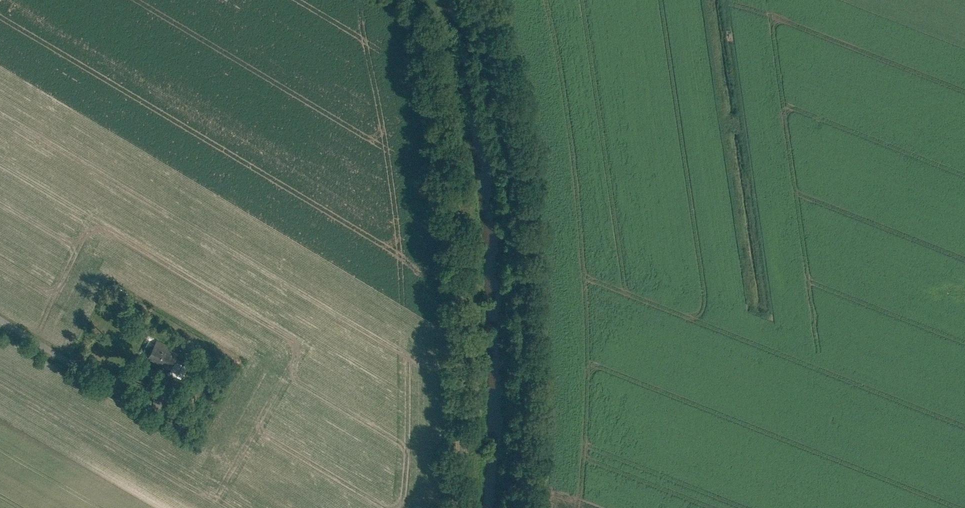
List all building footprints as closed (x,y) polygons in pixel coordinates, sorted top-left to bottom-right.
[(180,374),(186,361),(180,359),(182,353),(170,349),(164,364),(173,367),(172,371),(180,374)] [(186,377),(190,365),(186,363),(181,375),(186,377)]
